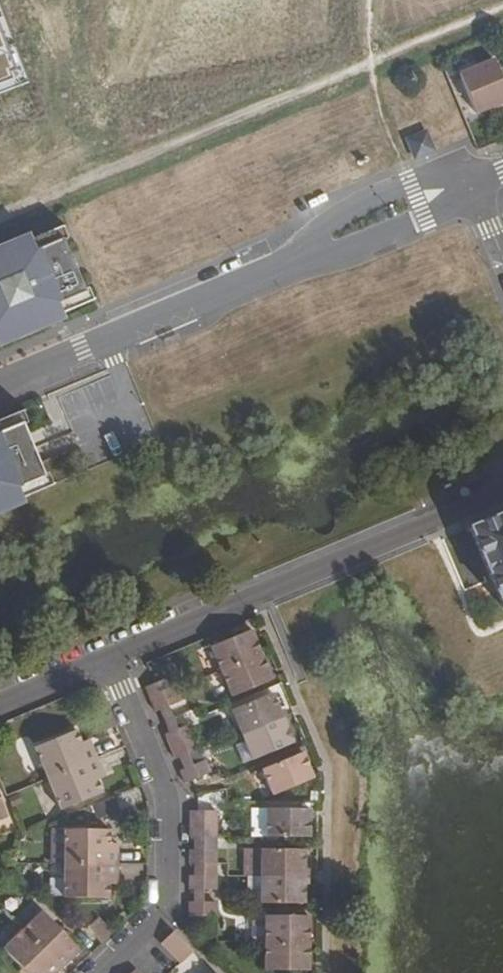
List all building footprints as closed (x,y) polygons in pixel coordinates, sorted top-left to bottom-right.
[(27,83),(0,11),(0,93),(27,83)] [(502,107),(502,84),(493,60),(459,74),(475,114),(494,106),(495,110),(502,107)] [(426,132),(408,140),(416,158),(434,151),(426,132)] [(48,230),(51,238),(60,235),(56,227),(48,230)] [(80,306),(76,298),(84,295),(60,235),(51,238),(48,230),(0,250),(0,340),(80,306)] [(76,298),(80,306),(88,303),(84,295),(76,298)] [(8,416),(0,420),(4,428),(12,425),(8,416)] [(31,494),(28,485),(36,482),(12,425),(4,428),(0,420),(0,507),(31,494)] [(471,527),(502,607),(502,514),(471,527)] [(466,549),(473,546),(467,532),(445,541),(464,588),(484,580),(477,563),(473,565),(466,549)] [(251,630),(211,647),(221,672),(262,655),(251,630)] [(262,655),(221,672),(231,696),(272,680),(262,655)] [(152,685),(145,687),(150,700),(175,689),(170,677),(152,685)] [(175,689),(150,700),(155,712),(162,709),(180,701),(175,691),(175,689)] [(272,693),(232,710),(242,735),(283,718),(272,693)] [(283,718),(242,735),(253,760),(293,743),(283,718)] [(172,731),(165,735),(170,747),(194,736),(189,724),(172,731)] [(76,730),(34,748),(47,779),(97,758),(91,744),(84,748),(82,742),(76,730)] [(194,736),(170,747),(175,759),(182,756),(199,749),(194,736)] [(89,739),(82,742),(84,748),(91,744),(89,739)] [(303,753),(262,770),(273,795),(313,778),(303,753)] [(97,758),(47,779),(60,810),(102,793),(97,780),(95,775),(102,772),(97,758)] [(187,768),(179,770),(185,783),(192,780),(210,773),(204,760),(187,768)] [(102,772),(95,775),(97,780),(105,777),(102,772)] [(266,809),(251,809),(251,836),(266,836),(266,809)] [(310,809),(266,809),(266,836),(310,837),(310,809)] [(197,811),(190,811),(190,824),(216,824),(216,811),(197,811)] [(216,824),(190,824),(189,838),(197,838),(216,838),(216,824)] [(63,830),(49,830),(50,864),(64,864),(63,830)] [(109,830),(63,830),(64,864),(117,864),(118,849),(109,849),(109,843),(109,830)] [(197,850),(189,850),(189,864),(197,864),(216,864),(216,850),(197,850)] [(304,850),(261,850),(261,876),(304,877),(304,850)] [(117,864),(64,864),(63,897),(109,898),(109,884),(109,878),(117,879),(117,864)] [(197,876),(189,876),(189,890),(197,890),(216,890),(216,876),(197,876)] [(261,876),(248,876),(248,900),(261,900),(261,876)] [(304,877),(261,876),(261,900),(261,904),(304,904),(304,877)] [(196,902),(189,902),(189,916),(196,916),(215,916),(215,902),(196,902)] [(41,911),(22,930),(60,969),(79,950),(41,911)] [(97,916),(87,928),(102,941),(112,930),(97,916)] [(309,916),(265,916),(265,921),(265,943),(309,943),(309,916)] [(252,943),(265,943),(265,921),(252,921),(252,943)] [(2,948),(27,972),(56,972),(60,969),(22,930),(2,948)] [(161,943),(181,964),(193,952),(173,932),(161,943)] [(309,943),(265,943),(265,970),(309,970),(309,943)]
